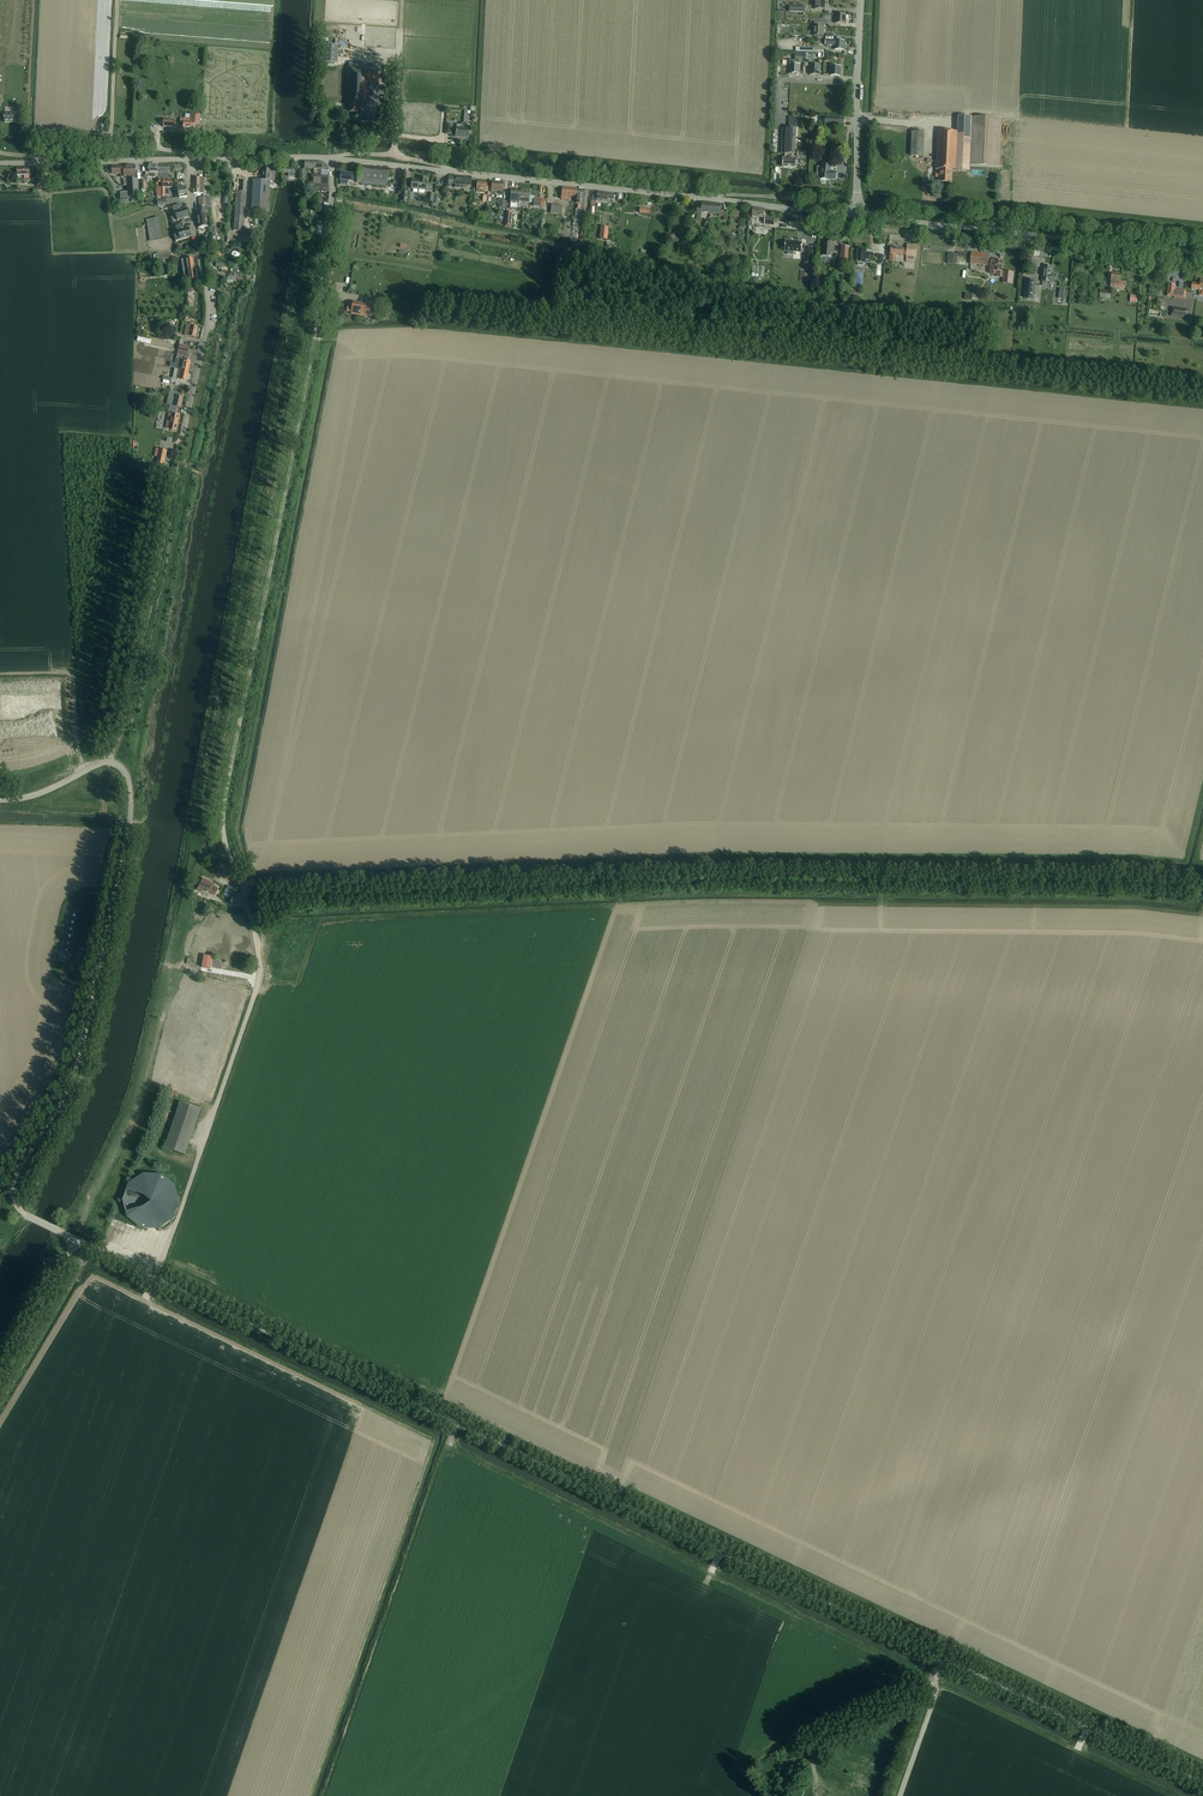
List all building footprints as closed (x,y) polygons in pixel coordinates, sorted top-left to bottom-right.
[(820,0),(815,0),(814,9),(825,9),(825,0),(820,0)] [(846,14),(836,14),(835,23),(846,24),(846,14)] [(824,26),(814,26),(813,35),(823,36),(824,26)] [(845,41),(826,40),(826,45),(834,46),(834,49),(844,50),(845,41)] [(323,44),(322,62),(337,63),(338,45),(323,44)] [(790,60),(790,73),(800,74),(800,62),(803,62),(804,53),(796,52),(795,60),(790,60)] [(349,68),(347,67),(345,102),(349,102),(349,112),(360,113),(360,103),(366,103),(367,82),(378,82),(378,68),(374,68),(374,64),(371,64),(371,68),(360,67),(361,62),(349,62),(349,68)] [(811,65),(810,75),(820,75),(820,66),(811,65)] [(831,66),(831,75),(840,76),(841,67),(831,66)] [(135,84),(135,90),(138,90),(138,91),(144,91),(144,80),(139,80),(138,84),(135,84)] [(463,129),(462,137),(469,138),(470,128),(466,128),(466,127),(467,122),(468,114),(470,114),(470,111),(468,111),(468,110),(465,110),(465,114),(464,113),(464,122),(463,128),(463,129)] [(5,122),(18,122),(18,112),(5,112),(5,115),(4,115),(4,117),(5,117),(5,122)] [(184,118),(180,118),(180,124),(184,124),(184,128),(194,128),(194,123),(199,124),(200,114),(191,113),(191,114),(185,114),(185,118),(184,118)] [(782,135),(781,153),(785,153),(785,154),(793,155),(796,155),(797,129),(796,129),(797,117),(789,116),(789,129),(782,128),(782,135)] [(951,169),(956,169),(956,171),(967,171),(970,171),(970,165),(988,166),(1000,166),(1002,119),(972,117),(972,116),(958,116),(958,117),(957,132),(938,131),(936,169),(941,169),(940,177),(940,182),(951,182),(951,169)] [(826,117),(826,125),(838,126),(839,123),(844,124),(844,122),(844,118),(826,117)] [(456,127),(456,137),(462,137),(463,129),(463,128),(464,122),(461,122),(460,124),(457,124),(456,127)] [(912,132),(911,156),(923,156),(924,156),(924,132),(912,132)] [(783,158),(783,167),(796,168),(797,158),(793,158),(793,155),(785,154),(785,158),(783,158)] [(309,169),(315,169),(315,162),(305,161),(305,168),(303,168),(303,170),(300,170),(300,179),(305,179),(305,171),(309,172),(309,169)] [(315,169),(321,169),(321,170),(326,170),(326,165),(323,165),(323,162),(315,162),(315,169)] [(830,165),(829,165),(829,163),(828,162),(825,162),(823,163),(823,164),(822,164),(822,167),(817,166),(816,176),(821,177),(821,178),(829,179),(829,178),(835,179),(836,172),(829,171),(830,165)] [(148,168),(145,168),(145,177),(148,177),(155,177),(155,178),(156,178),(160,178),(160,173),(159,173),(159,168),(159,164),(158,164),(148,164),(148,168)] [(158,186),(157,186),(157,196),(158,196),(165,196),(165,195),(165,189),(165,187),(172,187),(172,180),(169,180),(169,178),(169,173),(169,164),(159,164),(159,168),(159,173),(160,173),(160,178),(159,178),(159,183),(163,183),(163,186),(158,186)] [(112,166),(113,174),(121,173),(121,177),(127,177),(128,179),(123,179),(123,186),(128,185),(128,192),(120,192),(120,201),(129,201),(129,197),(139,197),(138,178),(135,178),(135,177),(136,177),(135,165),(112,166)] [(353,174),(341,172),(340,184),(348,185),(348,180),(353,181),(354,178),(357,178),(357,182),(361,183),(361,185),(365,186),(365,183),(387,186),(389,169),(359,165),(358,174),(353,174)] [(30,167),(17,167),(17,175),(28,175),(28,178),(36,178),(36,171),(30,171),(30,167)] [(253,179),(251,210),(268,211),(270,180),(274,181),(275,170),(263,169),(262,180),(253,179)] [(313,191),(328,192),(329,175),(328,175),(321,174),(314,174),(313,191)] [(193,177),(193,193),(204,193),(204,177),(193,177)] [(412,179),(411,189),(426,190),(427,180),(427,178),(426,178),(419,177),(418,180),(412,179)] [(449,177),(448,187),(454,187),(454,188),(455,188),(464,189),(464,186),(471,187),(471,179),(449,177)] [(236,191),(234,230),(244,231),(247,181),(241,181),(240,191),(236,191)] [(492,181),(491,191),(502,192),(503,182),(492,181)] [(477,182),(477,189),(476,192),(485,193),(485,191),(488,191),(489,184),(487,184),(487,183),(477,182)] [(188,196),(186,186),(181,187),(180,184),(176,185),(179,198),(188,196)] [(571,196),(576,196),(577,189),(562,187),(561,199),(570,200),(571,196)] [(510,203),(518,203),(520,191),(511,190),(510,203)] [(520,191),(518,203),(519,203),(519,202),(529,202),(529,197),(530,191),(520,191)] [(592,191),(590,206),(595,206),(596,201),(609,203),(609,200),(613,200),(614,195),(614,193),(592,191)] [(529,202),(529,204),(534,204),(533,206),(544,207),(544,200),(534,199),(534,197),(529,197),(529,202)] [(506,208),(507,201),(500,200),(499,207),(506,208)] [(701,213),(710,214),(711,204),(701,203),(701,206),(697,205),(696,214),(701,215),(701,213)] [(175,211),(177,220),(181,219),(184,218),(189,216),(186,208),(181,209),(180,204),(172,206),(174,210),(175,210),(175,211)] [(562,206),(551,204),(550,213),(561,214),(562,206)] [(711,204),(710,214),(718,215),(718,216),(723,217),(724,208),(720,207),(720,205),(711,204)] [(198,208),(198,211),(199,213),(196,213),(198,228),(208,226),(205,207),(198,208)] [(765,209),(754,207),(753,217),(764,218),(765,209)] [(766,216),(765,224),(774,225),(775,217),(766,216)] [(158,217),(146,219),(147,224),(150,240),(162,238),(158,217)] [(178,234),(174,235),(175,241),(180,239),(191,236),(189,227),(184,228),(183,223),(175,225),(176,229),(177,229),(178,230),(177,230),(178,234)] [(316,224),(314,235),(321,236),(323,225),(316,224)] [(608,227),(600,226),(599,238),(607,239),(608,227)] [(786,240),(785,251),(788,252),(787,255),(794,255),(794,252),(802,253),(802,252),(805,253),(804,263),(812,264),(813,248),(805,247),(805,248),(802,248),(803,242),(786,240)] [(834,253),(835,246),(831,245),(832,241),(826,241),(825,250),(821,249),(820,255),(830,256),(831,253),(834,253)] [(907,255),(907,256),(906,261),(916,262),(916,257),(917,257),(918,245),(918,244),(908,243),(907,246),(907,248),(907,255)] [(850,247),(842,246),(841,257),(840,256),(839,262),(848,263),(850,247)] [(895,254),(907,255),(907,248),(891,247),(890,253),(890,260),(895,261),(895,254)] [(857,249),(856,262),(858,262),(858,265),(863,265),(863,263),(866,263),(866,262),(870,263),(871,252),(867,252),(867,250),(857,249)] [(989,254),(972,252),(971,264),(988,265),(989,254)] [(949,253),(948,263),(957,264),(958,257),(958,254),(949,253)] [(1033,256),(1026,255),(1025,266),(1031,267),(1033,256)] [(193,258),(181,260),(183,270),(194,268),(193,258)] [(991,260),(990,274),(995,274),(995,273),(996,273),(996,276),(1002,277),(1003,271),(1001,271),(1002,261),(991,260)] [(233,271),(233,273),(233,276),(245,276),(246,266),(233,265),(233,268),(231,268),(231,271),(233,271)] [(763,278),(764,267),(752,266),(751,277),(763,278)] [(1044,266),(1042,281),(1050,282),(1050,281),(1055,282),(1056,275),(1051,274),(1052,266),(1044,266)] [(194,268),(183,270),(184,275),(188,275),(188,276),(186,277),(187,280),(190,280),(190,279),(192,279),(196,278),(194,268)] [(1003,271),(1002,283),(1013,284),(1014,272),(1003,271)] [(1112,273),(1110,287),(1126,289),(1127,282),(1121,281),(1121,274),(1112,273)] [(1191,289),(1199,290),(1199,292),(1199,295),(1202,296),(1202,279),(1200,278),(1200,284),(1192,283),(1191,289)] [(195,292),(192,279),(190,279),(190,280),(187,280),(186,280),(188,293),(195,292)] [(1026,279),(1024,298),(1034,299),(1036,280),(1026,279)] [(1169,284),(1168,296),(1174,297),(1174,298),(1186,299),(1187,291),(1176,289),(1176,285),(1169,284)] [(1059,289),(1058,298),(1063,299),(1064,297),(1063,297),(1067,297),(1068,290),(1064,290),(1064,289),(1059,288),(1059,289)] [(1100,297),(1111,298),(1112,291),(1101,290),(1100,297)] [(573,298),(563,297),(562,305),(572,306),(573,298)] [(348,302),(347,311),(352,312),(352,314),(362,315),(368,316),(368,315),(374,316),(375,305),(374,305),(375,301),(365,299),(365,304),(354,302),(348,301),(348,302)] [(1171,315),(1177,316),(1188,317),(1189,310),(1178,308),(1172,307),(1171,315)] [(198,327),(186,324),(184,334),(196,337),(198,327)] [(180,359),(178,369),(188,371),(191,361),(187,360),(189,354),(178,351),(177,355),(177,357),(180,358),(180,359)] [(187,381),(188,371),(178,369),(175,368),(173,377),(180,379),(187,381)] [(168,397),(167,404),(172,405),(171,406),(169,406),(168,411),(176,412),(177,407),(174,407),(174,406),(181,407),(183,397),(176,396),(177,392),(176,392),(170,391),(169,397),(168,397)] [(179,415),(169,412),(165,430),(175,432),(179,415)] [(157,457),(156,463),(164,465),(167,450),(159,448),(159,449),(156,448),(154,456),(157,457)] [(214,884),(203,879),(198,887),(197,889),(202,892),(204,888),(204,889),(204,888),(206,889),(205,891),(209,893),(209,892),(214,895),(218,888),(213,886),(214,884)] [(227,885),(223,896),(229,898),(231,899),(234,892),(232,891),(233,889),(232,889),(233,887),(227,885)] [(212,957),(204,956),(202,968),(210,970),(212,957)] [(164,1147),(185,1154),(200,1109),(180,1102),(164,1147)] [(156,1228),(158,1227),(158,1228),(161,1227),(161,1226),(163,1225),(165,1224),(167,1223),(169,1221),(171,1220),(172,1218),(174,1216),(175,1214),(176,1212),(177,1210),(178,1207),(178,1205),(178,1203),(178,1200),(178,1198),(178,1196),(177,1193),(177,1191),(176,1189),(175,1187),(173,1185),(172,1183),(170,1181),(168,1179),(166,1178),(164,1177),(162,1176),(160,1175),(158,1174),(155,1173),(153,1173),(151,1173),(148,1173),(146,1174),(144,1174),(141,1175),(139,1176),(137,1177),(135,1178),(133,1180),(131,1181),(130,1183),(128,1185),(127,1187),(126,1189),(125,1191),(124,1194),(124,1196),(123,1198),(123,1201),(123,1203),(124,1205),(124,1208),(125,1210),(126,1212),(127,1214),(128,1216),(130,1218),(131,1220),(133,1222),(135,1223),(137,1224),(139,1226),(141,1226),(144,1227),(146,1228),(147,1228),(148,1228),(151,1228),(153,1228),(156,1228)]
